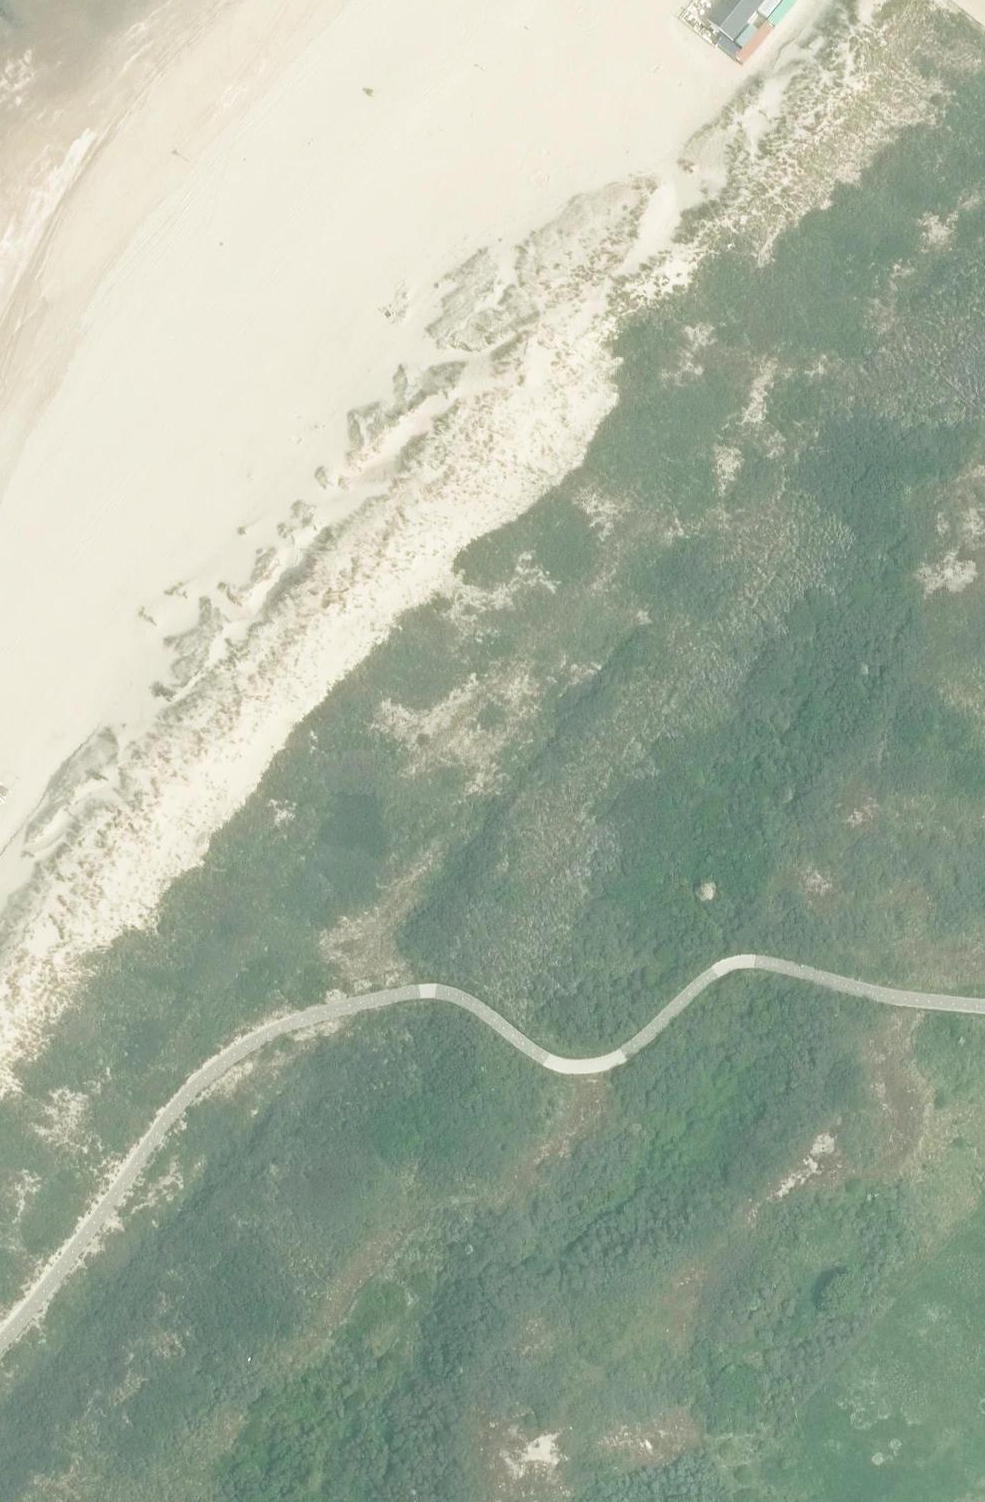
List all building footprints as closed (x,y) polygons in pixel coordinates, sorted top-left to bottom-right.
[(627,114),(664,147),(798,0),(731,0),(627,114)]
